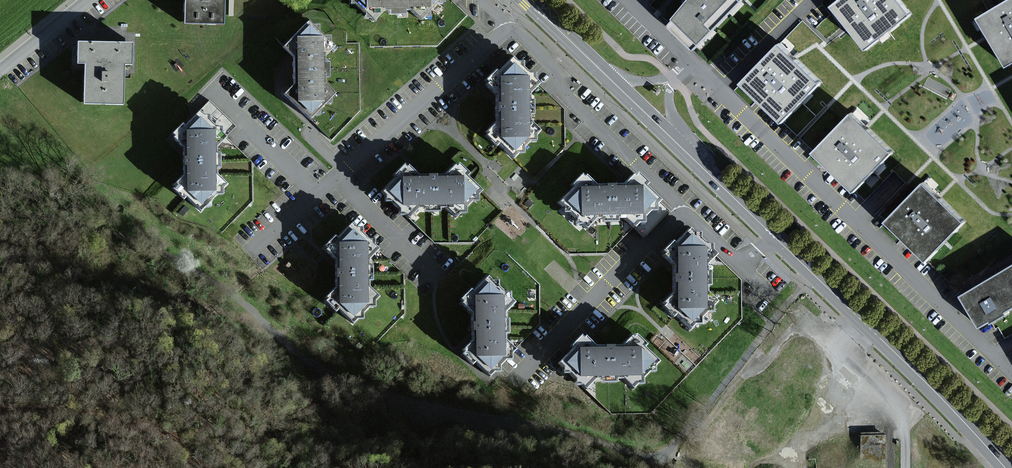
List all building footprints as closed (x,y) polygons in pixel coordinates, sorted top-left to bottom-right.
[(185,23),(224,24),(225,0),(186,0),(185,23)] [(371,17),(382,6),(410,6),(419,16),(435,0),(355,0),(371,17)] [(691,3),(671,23),(695,47),(742,0),(694,0),(691,3)] [(868,49),(911,16),(899,0),(836,0),(832,3),(868,49)] [(977,19),(1007,69),(1011,67),(1011,0),(1010,0),(977,19)] [(319,81),(320,56),(330,46),(306,20),(282,42),(290,51),(291,51),(291,82),(283,90),(308,115),(331,93),(319,81)] [(132,43),(78,41),(77,63),(85,63),(84,103),(121,104),(123,63),(131,64),(132,43)] [(781,44),(741,83),(780,122),(819,83),(781,44)] [(535,86),(509,60),(484,85),(497,99),(497,125),(488,135),(512,158),(535,133),(524,122),(523,97),(535,86)] [(170,140),(183,153),(186,179),(173,195),(197,215),(220,186),(212,179),(210,149),(233,127),(208,102),(170,140)] [(893,153),(850,112),(812,152),(855,192),(893,153)] [(414,176),(402,165),(378,192),(408,219),(417,209),(444,209),(455,219),(481,192),(453,166),(444,176),(414,176)] [(669,212),(629,176),(622,185),(591,187),(581,177),(555,204),(583,230),(593,219),(619,219),(643,241),(669,212)] [(964,223),(923,184),(888,220),(929,259),(964,223)] [(374,250),(345,226),(321,255),(333,267),(334,288),(321,299),(350,324),(378,300),(366,285),(362,264),(374,250)] [(712,257),(686,231),(659,257),(670,267),(670,295),(661,304),(687,330),(713,303),(703,294),(703,266),(712,257)] [(979,285),(963,295),(982,326),(1011,308),(1011,265),(979,285)] [(512,305),(485,278),(457,303),(467,315),(468,341),(457,353),(482,381),(495,370),(512,355),(501,342),(500,318),(512,305)] [(593,351),(583,341),(557,367),(583,393),(594,383),(621,383),(631,392),(656,365),(630,340),(621,350),(593,351)]
